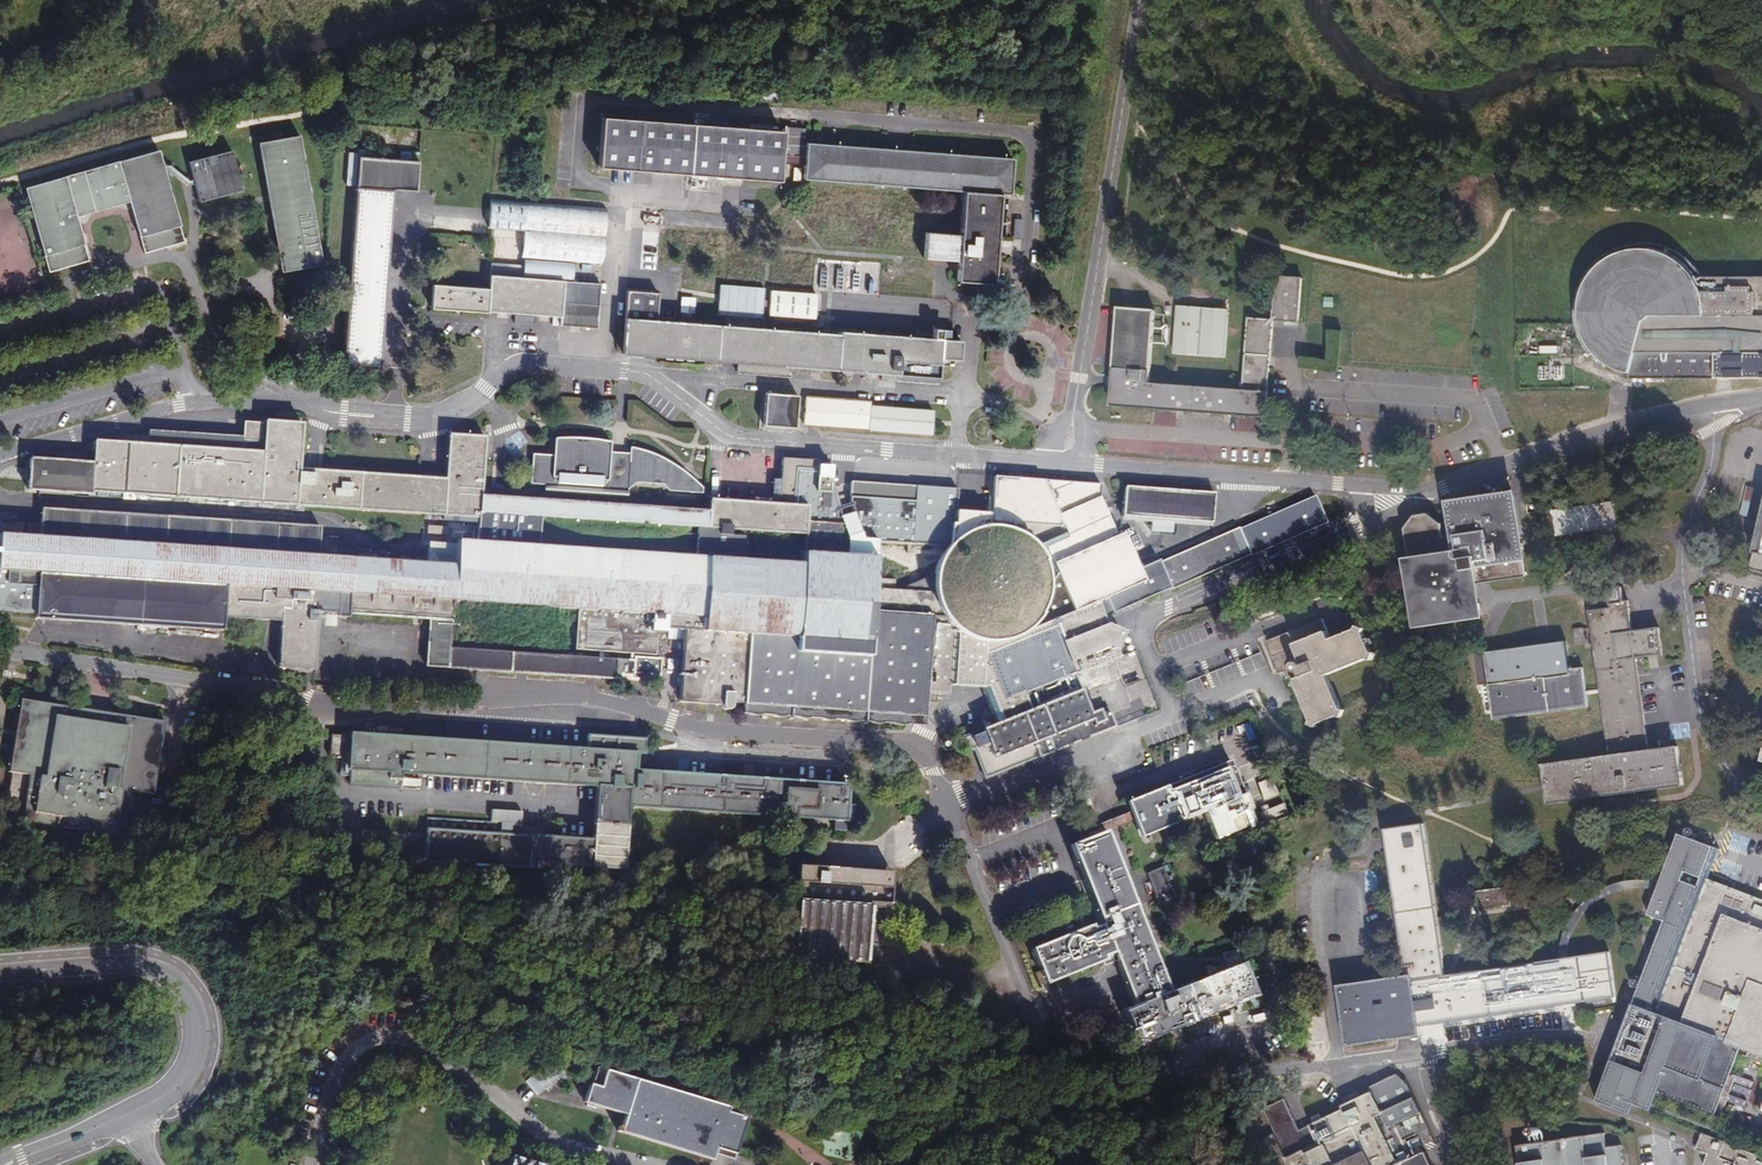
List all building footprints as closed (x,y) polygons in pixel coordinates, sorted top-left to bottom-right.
[(602,120),(599,165),(614,167),(758,177),(778,179),(779,163),(780,154),(781,133),(624,121),(602,120)] [(803,155),(804,128),(787,127),(784,127),(782,154),(803,155)] [(297,135),(258,142),(280,271),(321,264),(297,135)] [(1013,158),(806,142),(804,156),(804,165),(803,179),(962,192),(959,234),(925,232),(923,258),(957,261),(956,281),(992,284),(995,252),(991,251),(991,242),(995,242),(999,194),(1010,195),(1013,158)] [(129,202),(144,253),(183,241),(162,171),(156,150),(25,189),(49,271),(88,260),(84,246),(79,247),(77,238),(81,237),(76,217),(77,217),(76,213),(85,210),(86,215),(120,204),(119,201),(128,199),(129,202)] [(194,181),(199,201),(242,190),(232,151),(189,161),(194,181)] [(779,163),(804,165),(804,156),(780,154),(779,163)] [(419,162),(358,157),(356,186),(393,189),(417,192),(419,162)] [(792,166),(791,180),(800,180),(801,166),(792,166)] [(378,368),(393,189),(356,186),(343,367),(378,368)] [(607,210),(490,200),(488,227),(524,231),(521,256),(602,263),(607,210)] [(1697,278),(1692,269),(1684,261),(1677,255),(1667,249),(1657,246),(1647,244),(1637,243),(1637,244),(1629,244),(1619,246),(1610,250),(1603,253),(1596,258),(1590,263),(1585,269),(1581,274),(1577,280),(1574,287),(1572,294),(1570,301),(1569,311),(1570,320),(1571,328),(1573,335),(1577,343),(1580,350),(1585,356),(1588,353),(1594,359),(1600,364),(1607,368),(1613,371),(1619,373),(1625,374),(1625,378),(1761,379),(1761,277),(1697,278)] [(488,288),(432,284),(430,308),(487,312),(559,317),(559,325),(597,328),(600,283),(573,281),(573,261),(523,257),(523,265),(490,263),(488,288)] [(862,258),(861,266),(886,269),(887,261),(862,258)] [(732,276),(744,277),(745,261),(733,260),(732,276)] [(1112,382),(1112,386),(1111,406),(1266,417),(1273,320),(1298,322),(1302,278),(1276,276),(1273,320),(1249,318),(1243,390),(1150,383),(1155,310),(1118,307),(1113,379),(1112,382)] [(895,280),(894,289),(930,292),(931,283),(895,280)] [(719,284),(716,315),(762,318),(764,287),(731,285),(719,284)] [(789,365),(879,372),(882,372),(881,379),(897,380),(897,379),(897,374),(938,377),(938,365),(948,365),(948,358),(959,359),(960,340),(838,331),(838,334),(656,321),(658,293),(627,290),(622,353),(738,362),(737,372),(789,376),(789,365)] [(770,290),(768,315),(814,319),(816,294),(770,290)] [(681,297),(679,312),(693,313),(695,298),(681,297)] [(1174,353),(1225,356),(1228,310),(1177,306),(1174,353)] [(514,315),(514,323),(531,324),(531,316),(514,315)] [(937,382),(938,377),(897,374),(897,379),(937,382)] [(795,427),(797,395),(765,393),(762,425),(795,427)] [(805,397),(803,424),(932,434),(933,411),(870,406),(870,402),(805,397)] [(873,539),(945,544),(951,544),(957,511),(958,489),(847,482),(846,506),(836,507),(831,491),(827,491),(829,462),(778,459),(777,480),(769,480),(768,504),(705,500),(705,510),(625,505),(540,500),(483,496),(487,436),(447,434),(445,478),(419,476),(322,469),(301,468),(304,422),(264,420),(264,422),(242,421),(242,436),(148,430),(147,443),(93,440),(92,462),(29,458),(27,492),(38,493),(92,497),(92,494),(479,518),(479,513),(538,517),(802,534),(873,539)] [(542,484),(540,500),(625,505),(627,491),(636,483),(663,485),(668,491),(703,494),(703,487),(685,471),(668,459),(650,451),(630,447),(629,453),(617,452),(611,451),(612,442),(591,438),(572,437),(554,437),(553,455),(532,453),(530,483),(542,484)] [(1071,556),(1113,538),(1104,516),(1096,498),(1097,486),(991,478),(988,523),(1060,528),(1071,556)] [(1214,493),(1123,486),(1121,508),(1121,521),(1151,523),(1174,525),(1211,527),(1212,524),(1213,524),(1214,493)] [(1488,580),(1527,575),(1526,563),(1531,562),(1522,493),(1488,497),(1452,502),(1454,522),(1442,524),(1430,516),(1417,517),(1406,527),(1411,564),(1413,576),(1421,629),(1490,620),(1484,581),(1488,580)] [(1748,553),(1751,554),(1747,571),(1761,575),(1761,497),(1748,553)] [(1312,499),(1236,532),(1248,557),(1248,559),(1324,526),(1312,499)] [(1551,511),(1554,537),(1618,527),(1614,502),(1551,511)] [(919,727),(922,703),(927,703),(939,698),(939,696),(945,696),(946,686),(950,632),(945,625),(939,617),(868,611),(871,567),(800,564),(535,544),(477,541),(457,540),(457,543),(428,542),(427,563),(319,555),(321,526),(40,508),(39,522),(28,522),(27,536),(0,534),(0,612),(34,614),(34,620),(224,632),(224,619),(281,623),(277,668),(316,671),(319,617),(428,622),(425,668),(451,648),(454,604),(490,605),(577,611),(574,651),(655,657),(656,634),(665,635),(666,640),(673,640),(680,641),(677,703),(717,704),(718,709),(720,711),(725,712),(729,710),(730,704),(739,704),(739,707),(740,707),(819,721),(919,727)] [(950,632),(957,638),(964,641),(972,644),(981,645),(991,645),(1001,643),(1011,639),(1018,635),(1025,630),(1035,619),(1042,606),(1046,593),(1045,576),(1041,562),(1034,549),(1022,539),(1011,532),(997,527),(983,528),(984,513),(957,511),(951,544),(945,544),(937,555),(931,568),(929,582),(931,600),(939,617),(945,625),(950,632)] [(479,513),(479,518),(477,541),(535,544),(538,517),(479,513)] [(1173,534),(1174,525),(1151,523),(1150,533),(1173,534)] [(1169,592),(1173,589),(1248,557),(1236,532),(1235,530),(1204,545),(1157,565),(1168,590),(1169,592)] [(802,534),(800,564),(871,567),(873,539),(802,534)] [(1050,565),(1070,613),(1092,603),(1141,582),(1135,571),(1120,535),(1113,538),(1071,556),(1050,565)] [(1621,574),(1619,561),(1606,563),(1608,576),(1621,574)] [(1092,603),(1098,618),(1107,614),(1108,616),(1168,590),(1157,565),(1156,562),(1135,571),(1141,582),(1092,603)] [(1647,752),(1642,713),(1640,699),(1635,659),(1662,655),(1659,629),(1632,632),(1628,602),(1626,602),(1624,588),(1610,590),(1610,592),(1606,593),(1607,602),(1609,602),(1610,609),(1590,611),(1608,757),(1541,765),(1544,789),(1545,803),(1680,786),(1676,748),(1647,752)] [(981,699),(991,725),(1025,712),(1019,694),(1069,674),(1070,677),(1115,659),(1112,651),(1123,633),(1104,625),(1100,621),(1098,618),(1092,603),(1070,613),(1025,631),(1025,630),(1018,635),(1011,639),(1001,643),(991,645),(981,645),(972,644),(964,641),(957,638),(950,632),(946,686),(977,689),(981,699)] [(1260,616),(1262,621),(1276,616),(1274,611),(1260,616)] [(1297,686),(1310,720),(1309,724),(1316,727),(1318,723),(1337,716),(1341,717),(1345,710),(1342,709),(1328,676),(1368,659),(1372,660),(1375,653),(1372,652),(1364,632),(1365,628),(1358,625),(1357,628),(1330,639),(1323,619),(1266,641),(1278,669),(1279,674),(1284,672),(1286,678),(1291,676),(1296,678),(1293,685),(1297,686)] [(451,648),(425,668),(639,682),(639,678),(659,680),(660,659),(629,657),(629,660),(451,648)] [(1585,692),(1582,668),(1569,670),(1570,675),(1544,678),(1544,677),(1488,684),(1492,719),(1587,707),(1586,696),(1585,692)] [(969,750),(980,778),(1049,751),(1111,728),(1105,713),(1096,716),(1095,711),(1086,714),(1070,677),(1069,674),(1019,694),(1025,712),(991,725),(955,739),(961,754),(969,750)] [(20,699),(9,772),(12,772),(8,792),(17,794),(26,795),(22,822),(123,837),(124,830),(130,790),(154,794),(165,721),(107,712),(106,718),(75,714),(76,708),(20,699)] [(75,714),(106,718),(107,712),(76,708),(75,714)] [(585,749),(350,733),(350,736),(330,736),(329,758),(348,759),(347,771),(349,771),(349,784),(419,789),(420,775),(596,787),(592,840),(500,834),(500,823),(427,817),(424,862),(409,861),(408,872),(424,872),(423,881),(439,881),(444,882),(446,863),(540,870),(540,864),(623,870),(627,807),(782,818),(782,823),(795,824),(795,820),(835,822),(835,832),(845,832),(846,824),(849,824),(849,814),(856,814),(856,805),(850,805),(851,786),(795,782),(786,781),(635,771),(636,762),(636,754),(644,755),(646,739),(586,735),(585,749)] [(1257,823),(1231,759),(1137,797),(1126,802),(1130,812),(1133,821),(1140,837),(1204,811),(1216,840),(1233,833),(1235,839),(1247,834),(1244,828),(1257,823)] [(1076,801),(1088,797),(1082,779),(1070,784),(1076,801)] [(1295,829),(1284,803),(1261,812),(1271,839),(1295,829)] [(1112,819),(1079,832),(1082,841),(1107,831),(1116,828),(1133,821),(1130,812),(1112,819)] [(1385,850),(1382,851),(1400,977),(1332,987),(1340,1047),(1414,1036),(1413,1027),(1618,998),(1613,952),(1559,959),(1452,975),(1439,977),(1418,825),(1380,830),(1382,842),(1384,842),(1385,850)] [(1124,1011),(1137,1044),(1170,1031),(1168,1025),(1176,1021),(1179,1028),(1258,996),(1244,962),(1227,968),(1176,989),(1170,991),(1107,831),(1082,841),(1069,846),(1100,924),(1092,928),(1091,924),(1031,948),(1045,985),(1106,961),(1104,957),(1113,953),(1134,1006),(1124,1011)] [(1716,879),(1708,877),(1718,848),(1682,836),(1650,913),(1667,919),(1635,1008),(1599,1103),(1632,1118),(1637,1104),(1654,1110),(1716,1135),(1729,1100),(1744,1060),(1761,1055),(1761,898),(1716,879)] [(894,871),(798,865),(791,959),(866,964),(867,945),(885,946),(887,910),(890,910),(894,871)] [(1159,904),(1176,897),(1163,867),(1147,874),(1159,904)] [(1504,907),(1502,888),(1467,893),(1470,912),(1504,907)] [(1304,966),(1304,978),(1313,978),(1313,965),(1304,966)] [(1168,1025),(1170,1031),(1179,1028),(1176,1021),(1168,1025)] [(552,1073),(548,1068),(540,1075),(543,1079),(552,1073)] [(589,1084),(583,1102),(626,1115),(622,1127),(619,1126),(617,1132),(713,1161),(717,1148),(736,1154),(747,1118),(727,1112),(729,1107),(605,1070),(600,1087),(589,1084)] [(1366,1093),(1376,1114),(1383,1128),(1414,1112),(1403,1086),(1392,1074),(1364,1088),(1366,1093)] [(1369,1117),(1376,1114),(1366,1093),(1356,1097),(1360,1104),(1339,1114),(1337,1110),(1294,1130),(1279,1100),(1257,1109),(1269,1134),(1251,1142),(1262,1164),(1392,1164),(1369,1117)] [(1337,1110),(1339,1114),(1360,1104),(1356,1097),(1336,1107),(1337,1110)] [(1533,1141),(1546,1139),(1543,1126),(1530,1128),(1533,1141)] [(1514,1146),(1517,1164),(1620,1164),(1617,1145),(1602,1147),(1600,1133),(1514,1146)] [(1721,1145),(1721,1144),(1698,1136),(1692,1151),(1704,1156),(1700,1164),(1761,1164),(1761,1161),(1721,1145)] [(736,1154),(717,1148),(715,1154),(734,1160),(736,1154)] [(888,1152),(882,1153),(876,1158),(873,1164),(904,1164),(903,1162),(901,1158),(898,1155),(892,1152),(888,1152)] [(1420,1152),(1393,1164),(1426,1164),(1420,1152)] [(511,1157),(509,1164),(538,1164),(511,1157)]
